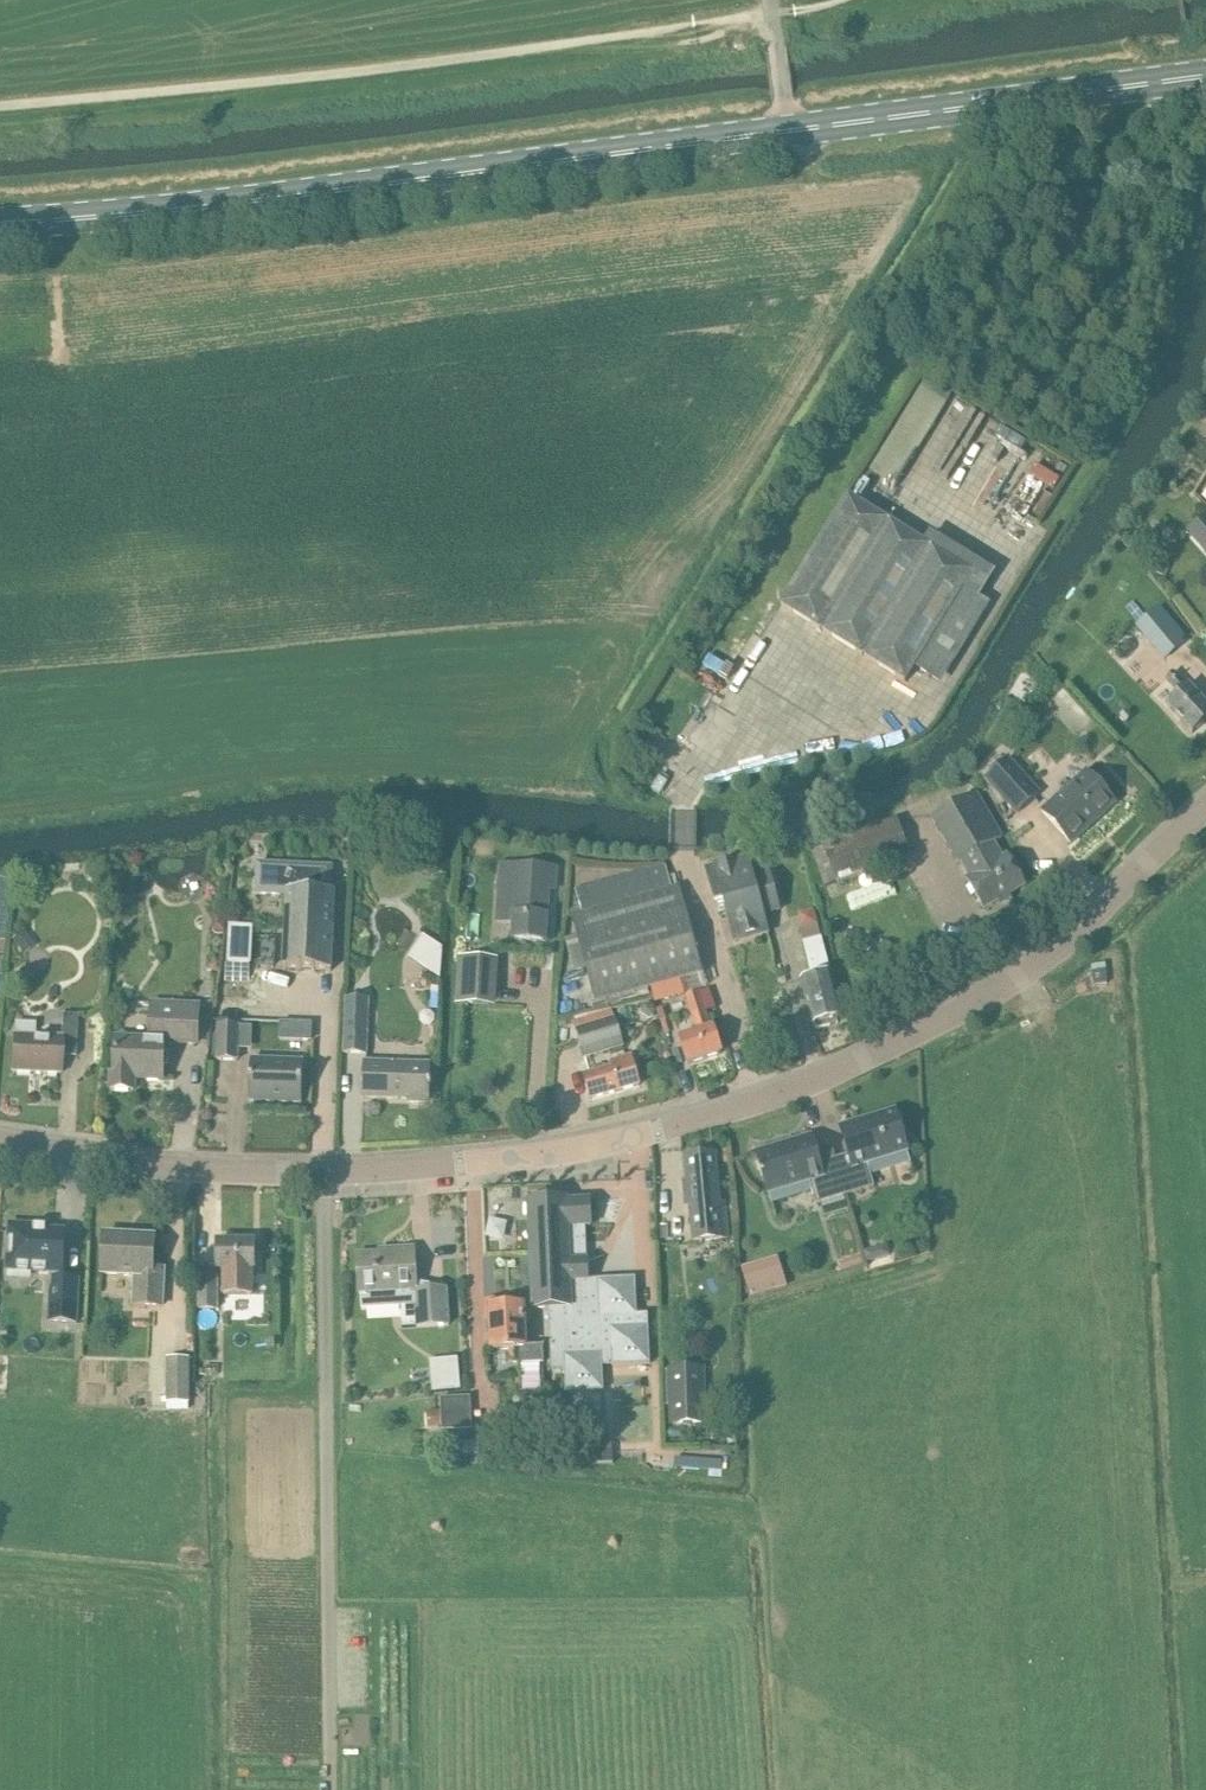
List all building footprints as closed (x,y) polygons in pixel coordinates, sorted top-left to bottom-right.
[(975,404),(937,468),(954,478),(976,439),(987,446),(1002,420),(975,404)] [(1041,462),(1031,478),(1055,492),(1064,477),(1041,462)] [(1205,523),(1205,502),(1204,503),(1196,492),(1181,505),(1200,528),(1205,523)] [(975,572),(849,495),(780,607),(906,684),(975,572)] [(1156,561),(1152,571),(1165,576),(1169,566),(1156,561)] [(1158,610),(1138,626),(1166,660),(1184,642),(1158,610)] [(1177,716),(1193,733),(1205,721),(1205,704),(1189,685),(1187,687),(1174,672),(1166,679),(1180,694),(1167,705),(1177,716)] [(1007,759),(986,778),(1018,813),(1039,794),(1007,759)] [(1087,772),(1043,812),(1071,843),(1116,803),(1087,772)] [(659,778),(651,791),(661,796),(668,783),(659,778)] [(1002,837),(990,817),(977,794),(933,819),(958,863),(961,861),(971,878),(968,880),(984,908),(1025,885),(1008,857),(1002,860),(993,843),(1002,837)] [(909,855),(896,819),(823,846),(812,851),(824,887),(909,855)] [(742,841),(746,857),(706,868),(715,902),(724,899),(734,936),(767,927),(763,914),(780,910),(764,854),(772,852),(767,834),(742,841)] [(497,922),(514,923),(513,939),(547,941),(550,889),(556,890),(557,866),(501,862),(499,894),(497,922)] [(288,895),(284,969),(331,971),(335,892),(331,892),(332,867),(258,864),(257,894),(288,895)] [(573,914),(573,916),(597,1003),(702,974),(678,886),(672,887),(666,864),(575,891),(582,912),(573,914)] [(225,914),(213,914),(214,932),(225,932),(225,914)] [(490,915),(464,914),(463,939),(489,941),(490,915)] [(229,924),(227,963),(237,964),(252,964),(254,926),(237,925),(229,924)] [(813,1024),(842,1016),(818,924),(799,930),(812,978),(801,981),(813,1024)] [(848,929),(845,942),(858,945),(861,932),(848,929)] [(24,955),(35,945),(22,930),(11,940),(24,955)] [(410,954),(424,963),(437,944),(423,935),(410,954)] [(461,960),(459,1003),(490,1005),(493,962),(461,960)] [(1106,964),(1091,967),(1094,985),(1109,983),(1106,964)] [(660,1002),(687,992),(683,980),(655,990),(660,1002)] [(687,997),(698,1032),(680,1038),(688,1064),(722,1053),(713,1027),(710,1028),(704,1012),(715,1008),(709,990),(687,997)] [(439,991),(423,991),(424,1001),(429,1010),(439,1010),(439,991)] [(343,1053),(369,1055),(370,998),(345,998),(343,1053)] [(644,1005),(641,1010),(643,1015),(648,1018),(653,1016),(656,1011),(654,1006),(649,1003),(644,1005)] [(116,1038),(116,1050),(115,1074),(112,1074),(111,1089),(134,1090),(135,1076),(143,1076),(143,1078),(163,1079),(165,1037),(176,1038),(176,1042),(198,1043),(199,1019),(199,1007),(152,1004),(150,1040),(116,1038)] [(630,1007),(618,1010),(623,1028),(635,1025),(630,1007)] [(14,1036),(13,1049),(12,1073),(60,1075),(61,1050),(76,1050),(78,1018),(62,1018),(61,1038),(14,1036)] [(586,1058),(623,1046),(614,1018),(577,1029),(586,1058)] [(281,1022),(280,1040),(312,1041),(313,1023),(281,1022)] [(237,1061),(239,1026),(219,1025),(218,1060),(237,1061)] [(640,1086),(633,1062),(631,1054),(611,1061),(613,1068),(584,1076),(591,1099),(640,1086)] [(304,1061),(284,1061),(252,1059),(250,1101),(302,1103),(304,1061)] [(364,1098),(412,1100),(413,1105),(425,1105),(427,1100),(429,1101),(429,1088),(432,1088),(432,1082),(429,1082),(430,1064),(365,1062),(364,1098)] [(851,1161),(835,1166),(845,1197),(875,1188),(867,1164),(908,1152),(896,1112),(876,1117),(878,1122),(867,1125),(865,1121),(841,1128),(851,1161)] [(817,1205),(845,1197),(835,1166),(822,1170),(812,1137),(788,1144),(789,1149),(778,1152),(777,1148),(757,1154),(773,1204),(813,1191),(817,1205)] [(725,1238),(724,1227),(722,1204),(719,1204),(715,1154),(686,1157),(689,1181),(685,1182),(686,1194),(690,1194),(694,1241),(725,1238)] [(591,1227),(591,1223),(590,1199),(568,1200),(528,1202),(533,1309),(549,1308),(552,1370),(565,1369),(566,1393),(604,1391),(603,1366),(651,1364),(648,1314),(638,1314),(636,1278),(588,1280),(586,1227),(591,1227)] [(8,1225),(6,1260),(29,1261),(28,1273),(52,1274),(49,1321),(77,1323),(79,1280),(63,1279),(65,1233),(45,1232),(32,1231),(33,1226),(8,1225)] [(105,1235),(103,1258),(103,1274),(136,1276),(134,1305),(163,1306),(164,1269),(153,1269),(155,1237),(136,1236),(136,1240),(127,1240),(127,1236),(105,1235)] [(254,1241),(218,1241),(218,1265),(218,1270),(222,1270),(222,1296),(253,1296),(253,1289),(253,1270),(254,1270),(254,1241)] [(890,1256),(887,1244),(863,1252),(867,1263),(890,1256)] [(389,1253),(358,1255),(360,1293),(362,1293),(363,1309),(401,1307),(402,1328),(418,1327),(418,1328),(449,1326),(447,1291),(444,1291),(435,1292),(417,1293),(416,1281),(414,1248),(389,1249),(389,1253)] [(778,1256),(741,1267),(751,1299),(788,1287),(778,1256)] [(864,1266),(861,1256),(840,1263),(843,1272),(864,1266)] [(219,1275),(200,1275),(199,1308),(218,1308),(219,1275)] [(488,1306),(489,1320),(490,1350),(509,1349),(509,1365),(544,1363),(543,1345),(525,1346),(523,1307),(503,1308),(502,1305),(488,1306)] [(458,1357),(429,1360),(432,1392),(461,1390),(458,1357)] [(190,1402),(190,1358),(166,1358),(166,1402),(190,1402)] [(707,1425),(705,1366),(667,1367),(670,1425),(677,1426),(707,1425)] [(426,1372),(410,1373),(411,1381),(427,1380),(426,1372)] [(429,1411),(428,1432),(443,1431),(448,1429),(454,1429),(455,1441),(454,1429),(473,1428),(471,1397),(443,1398),(443,1410),(429,1411)] [(478,1441),(454,1442),(455,1456),(479,1455),(478,1441)] [(612,1445),(598,1446),(599,1464),(613,1463),(612,1445)] [(680,1465),(724,1471),(726,1455),(682,1450),(680,1465)]
